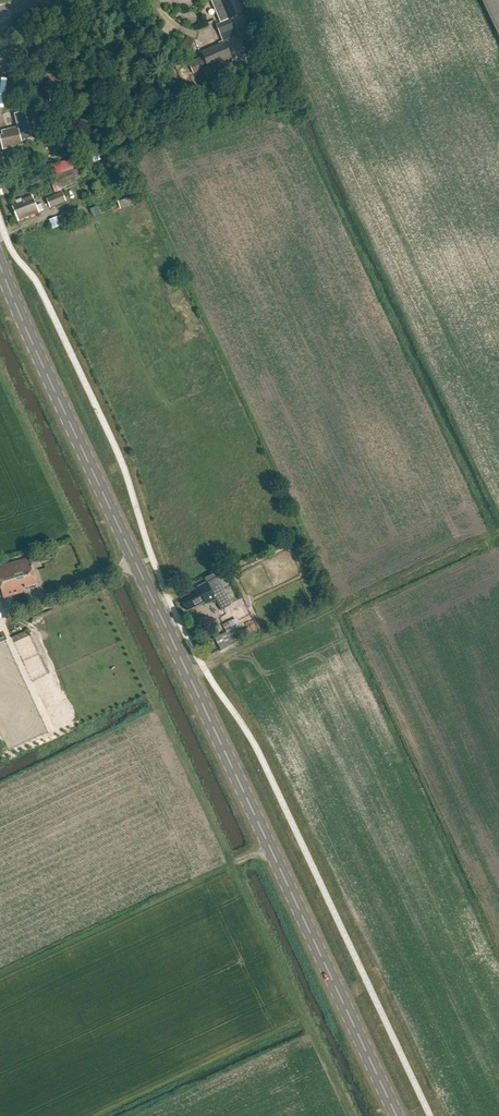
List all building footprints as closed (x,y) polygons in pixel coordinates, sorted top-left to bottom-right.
[(229,17),(247,9),(244,0),(222,0),(229,17)] [(498,36),(498,0),(482,0),(498,36)] [(238,26),(234,17),(218,23),(221,32),(238,26)] [(181,48),(189,52),(194,39),(186,36),(181,48)] [(203,55),(190,61),(194,72),(233,56),(227,40),(201,50),(203,55)] [(34,104),(26,106),(16,109),(20,125),(3,129),(4,134),(0,135),(0,138),(2,148),(24,142),(23,134),(40,130),(34,104)] [(81,158),(82,164),(96,161),(95,155),(81,158)] [(59,188),(77,182),(75,178),(79,177),(76,168),(72,169),(69,159),(52,164),(56,177),(49,179),(53,192),(60,190),(59,188)] [(52,207),(68,200),(63,190),(48,197),(52,207)] [(117,201),(119,208),(132,204),(131,202),(140,199),(138,192),(129,195),(129,196),(117,201)] [(24,201),(14,205),(19,219),(40,211),(33,194),(23,198),(24,201)] [(53,226),(60,224),(58,216),(51,217),(53,226)] [(33,570),(29,557),(0,566),(0,580),(33,570)] [(3,597),(22,592),(21,588),(36,583),(33,570),(0,580),(0,587),(3,597)] [(181,599),(187,611),(205,602),(207,605),(216,600),(221,610),(231,605),(217,578),(188,593),(189,595),(181,599)] [(215,640),(220,649),(251,633),(248,627),(233,635),(231,631),(238,628),(234,619),(227,622),(221,625),(225,634),(215,640)]
